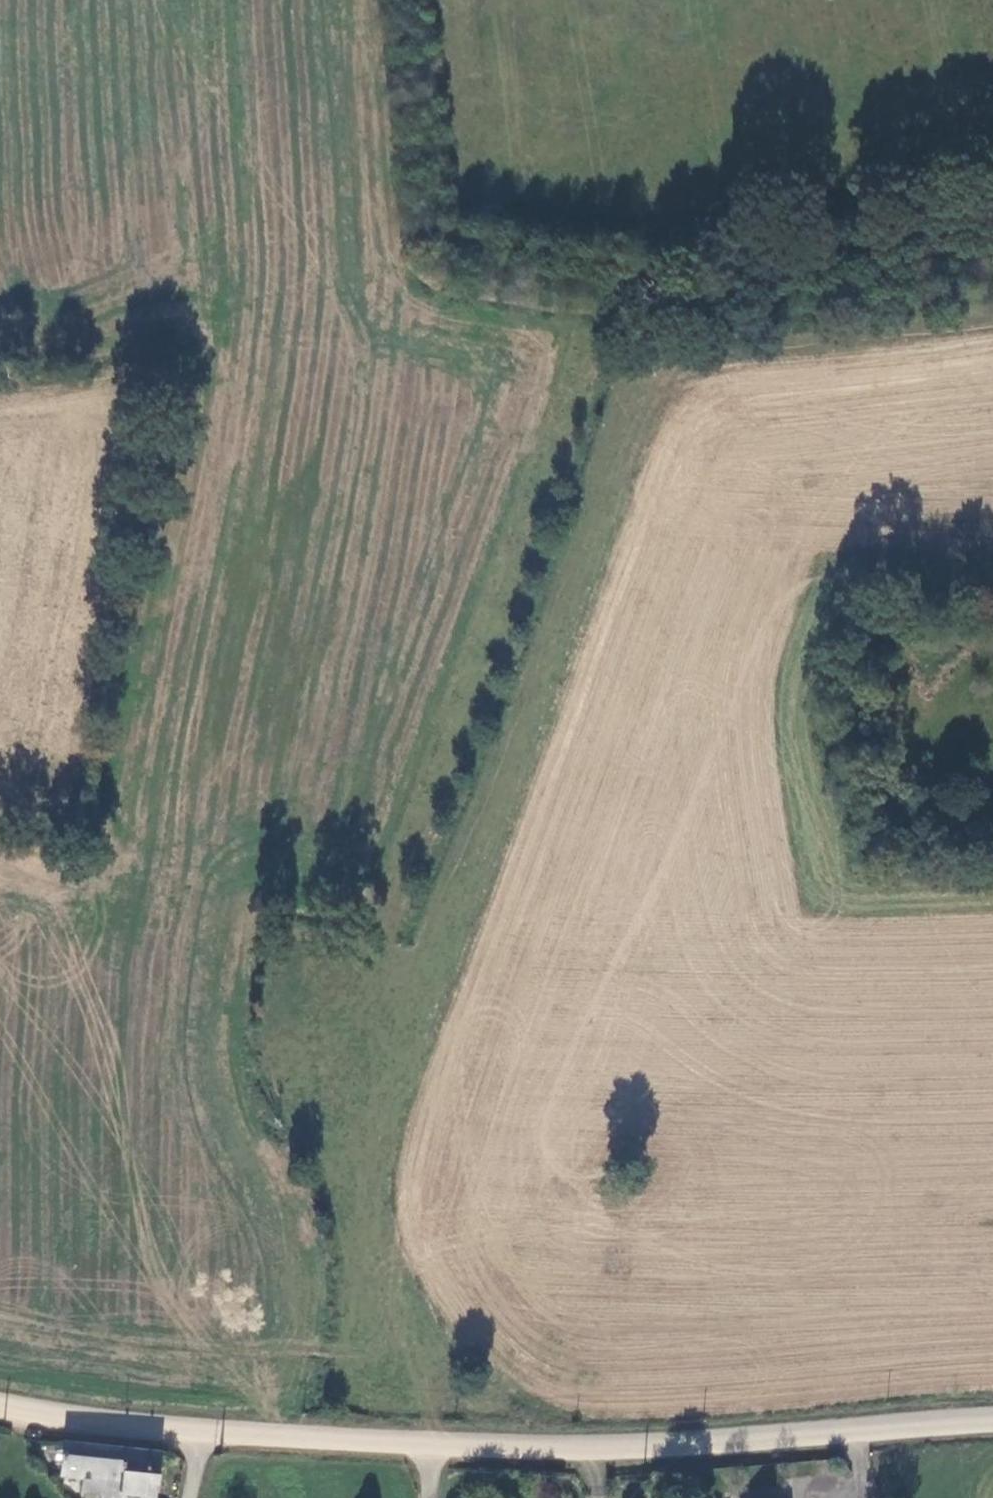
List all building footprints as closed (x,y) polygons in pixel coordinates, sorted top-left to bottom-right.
[(125,1451),(64,1443),(60,1478),(82,1481),(80,1494),(99,1497),(118,1497),(125,1451)] [(125,1451),(118,1497),(156,1497),(162,1456),(125,1451)] [(64,1484),(57,1489),(62,1496),(69,1492),(64,1484)]
